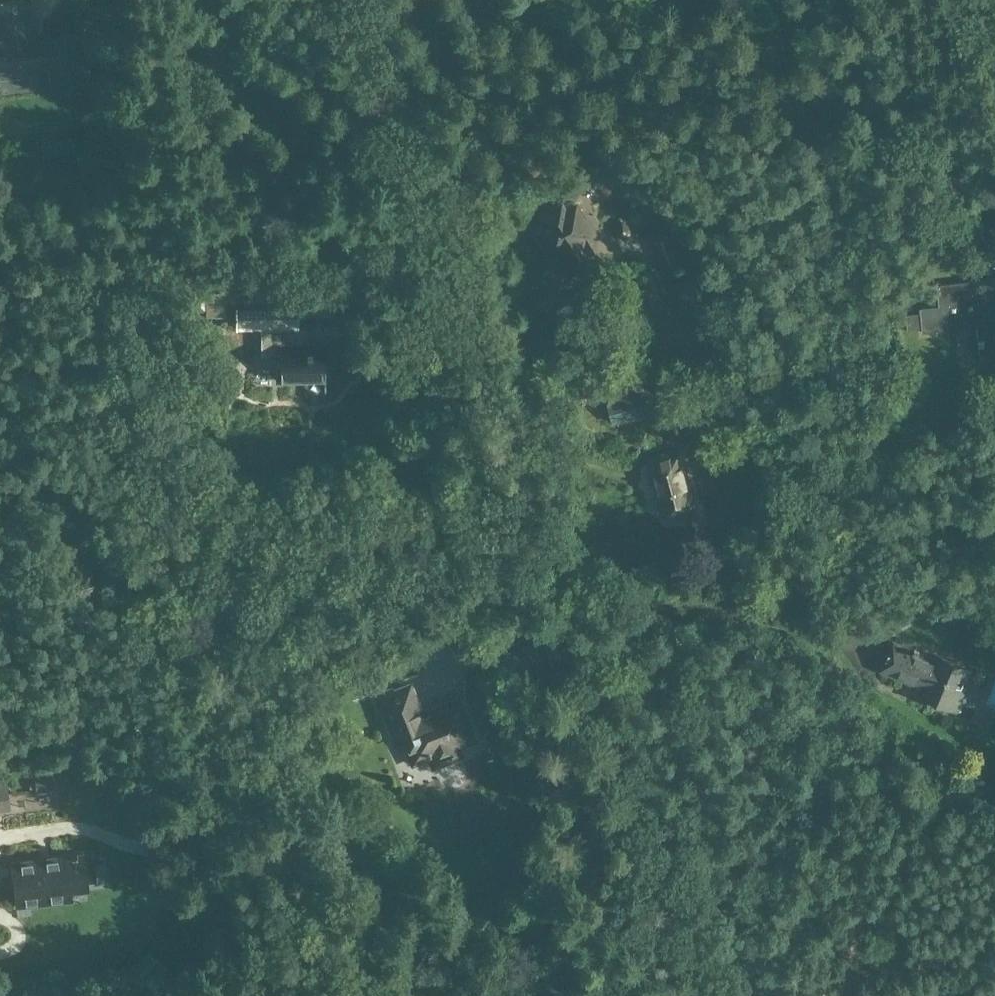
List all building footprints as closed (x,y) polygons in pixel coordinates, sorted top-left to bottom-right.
[(569,261),(579,269),(596,248),(555,214),(555,215),(554,214),(556,210),(556,205),(552,202),(548,201),(544,204),(543,203),(528,218),(526,223),(528,228),(537,237),(539,235),(570,260),(569,261)] [(977,326),(982,363),(994,362),(994,260),(989,261),(992,279),(936,284),(939,306),(920,308),(923,333),(977,326)] [(328,344),(307,344),(306,330),(298,330),(297,311),(262,312),(263,356),(277,356),(278,382),(328,381),(328,344)] [(608,401),(612,415),(613,422),(648,413),(642,392),(612,400),(608,401)] [(614,441),(637,433),(632,420),(609,428),(614,441)] [(664,511),(694,504),(682,454),(652,461),(664,511)] [(914,652),(893,643),(882,670),(923,688),(920,693),(957,709),(973,672),(938,657),(936,661),(919,654),(921,651),(915,648),(914,652)] [(462,756),(458,747),(475,741),(459,698),(421,713),(410,684),(392,691),(392,690),(375,696),(381,713),(383,713),(390,731),(398,728),(412,765),(429,759),(432,767),(462,756)] [(34,778),(35,792),(52,790),(51,776),(34,778)] [(10,810),(6,780),(0,781),(0,811),(10,810)] [(56,807),(55,796),(32,797),(33,808),(56,807)] [(82,854),(49,858),(49,857),(38,858),(38,859),(12,863),(16,901),(70,895),(69,889),(86,887),(82,854)]
